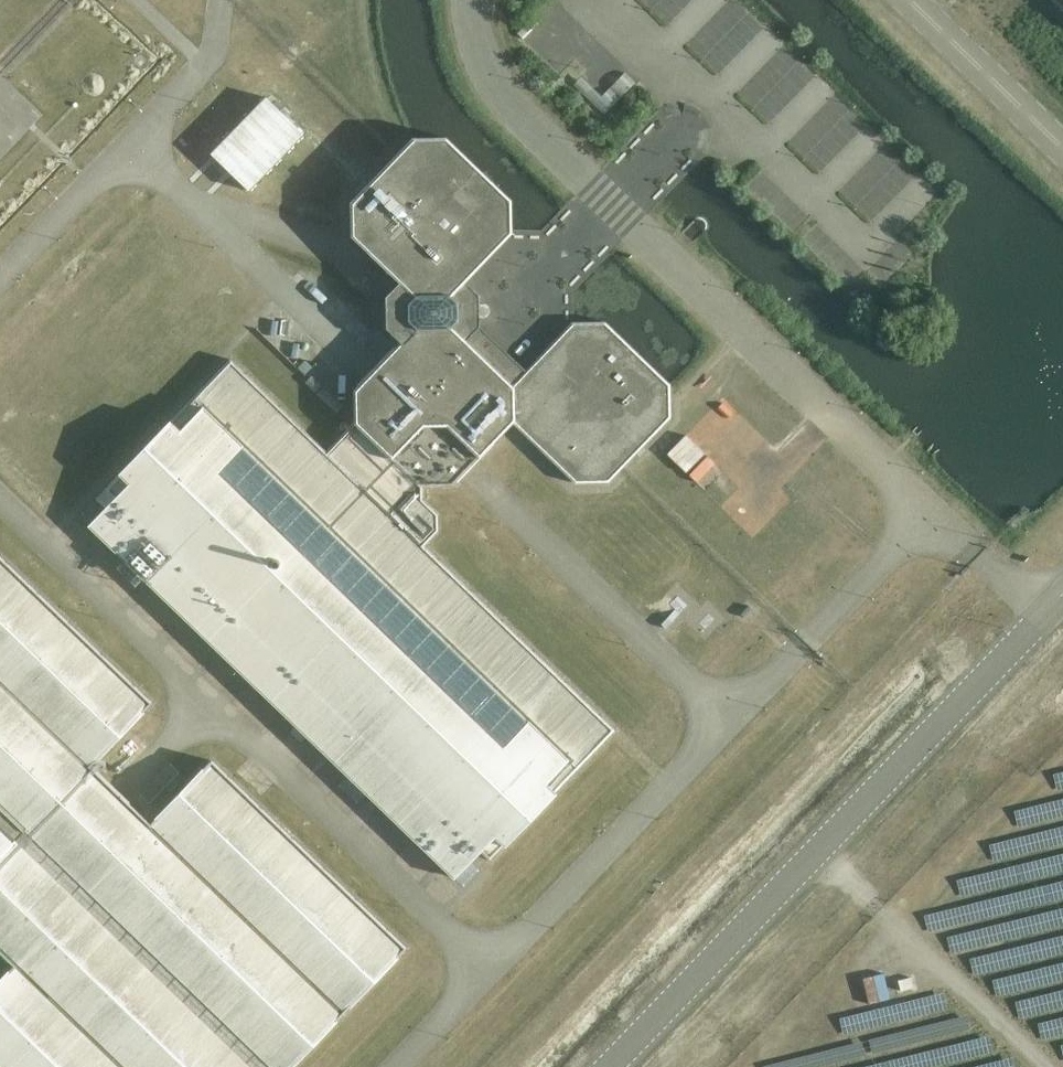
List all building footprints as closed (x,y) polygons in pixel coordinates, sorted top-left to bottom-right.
[(248,190),(303,133),(264,96),(209,153),(248,190)] [(105,507),(88,525),(453,877),(472,857),(479,850),(488,859),(541,805),(545,801),(614,729),(423,545),(437,530),(437,513),(419,496),(420,485),(451,484),(457,478),(468,466),(477,457),(511,422),(516,427),(574,483),(607,482),(670,417),(669,394),(669,388),(669,383),(604,321),(571,321),(524,369),(479,325),(478,310),(478,294),(464,281),(510,232),(511,229),(510,199),(445,136),(411,137),(395,154),(349,202),(349,235),(387,272),(397,282),(391,288),(384,296),(384,301),(384,302),(384,328),(391,334),(399,342),(379,362),(370,372),(359,384),(353,390),(354,421),(325,450),(229,358),(160,430),(156,434),(104,488),(95,498),(105,507)] [(13,965),(0,978),(0,1066),(289,1066),(405,947),(211,759),(149,823),(114,789),(89,765),(151,702),(0,557),(0,953),(13,965)]
